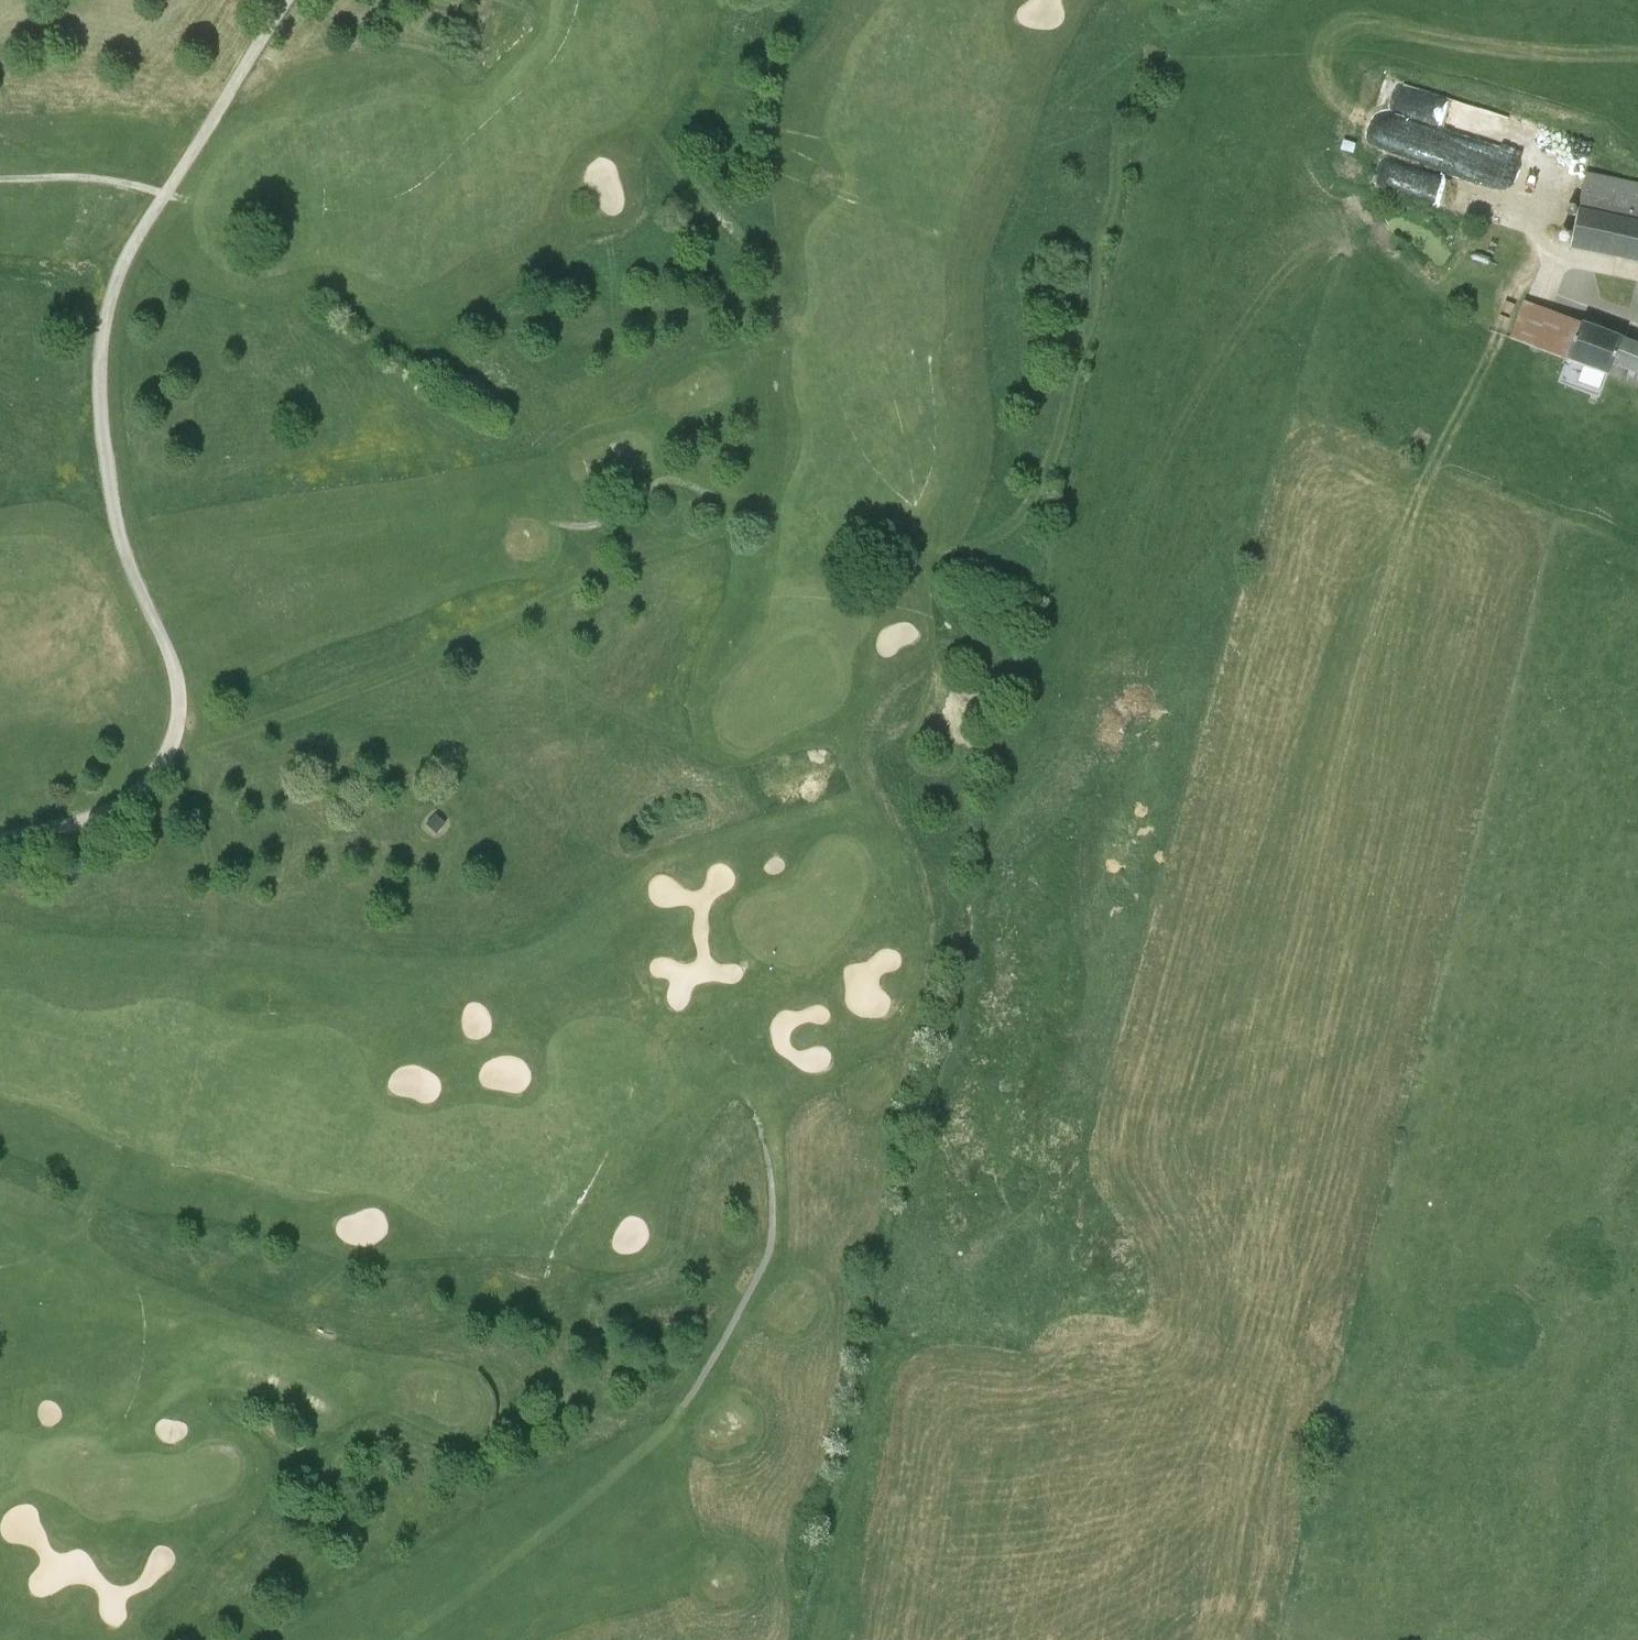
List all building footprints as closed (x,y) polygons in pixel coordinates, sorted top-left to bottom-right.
[(1569,243),(1637,256),(1637,182),(1585,171),(1569,243)] [(1521,300),(1511,336),(1608,372),(1613,363),(1637,372),(1637,343),(1521,300)]
